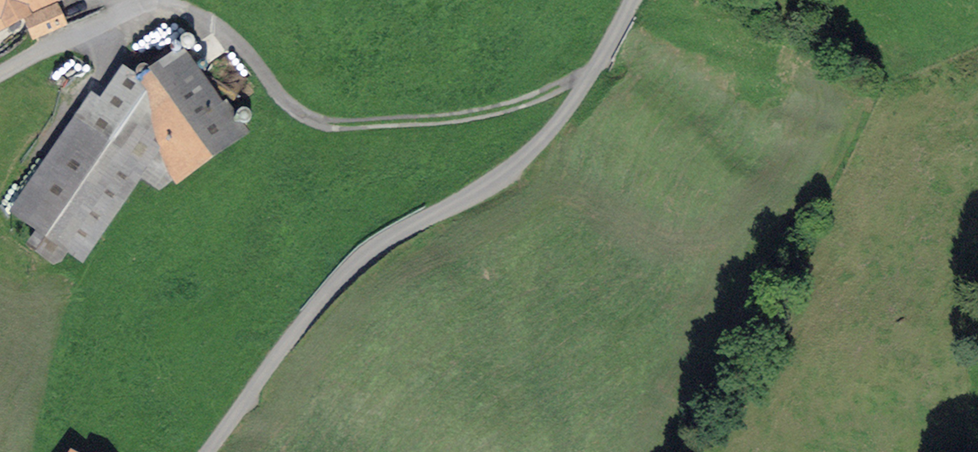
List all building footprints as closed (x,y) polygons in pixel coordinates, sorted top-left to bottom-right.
[(24,9),(27,15),(57,0),(0,0),(0,21),(24,9)] [(54,9),(29,20),(36,36),(61,25),(54,9)] [(242,122),(241,122),(240,121),(239,120),(238,119),(238,118),(237,117),(237,116),(235,117),(211,84),(198,94),(170,57),(167,52),(148,65),(154,74),(148,78),(147,79),(146,80),(145,80),(143,80),(142,80),(141,79),(140,79),(139,78),(138,77),(137,76),(137,75),(136,74),(125,82),(159,129),(148,138),(177,176),(248,124),(247,123),(246,123),(245,123),(244,123),(243,123),(242,122)] [(82,252),(139,169),(76,127),(19,210),(82,252)]
